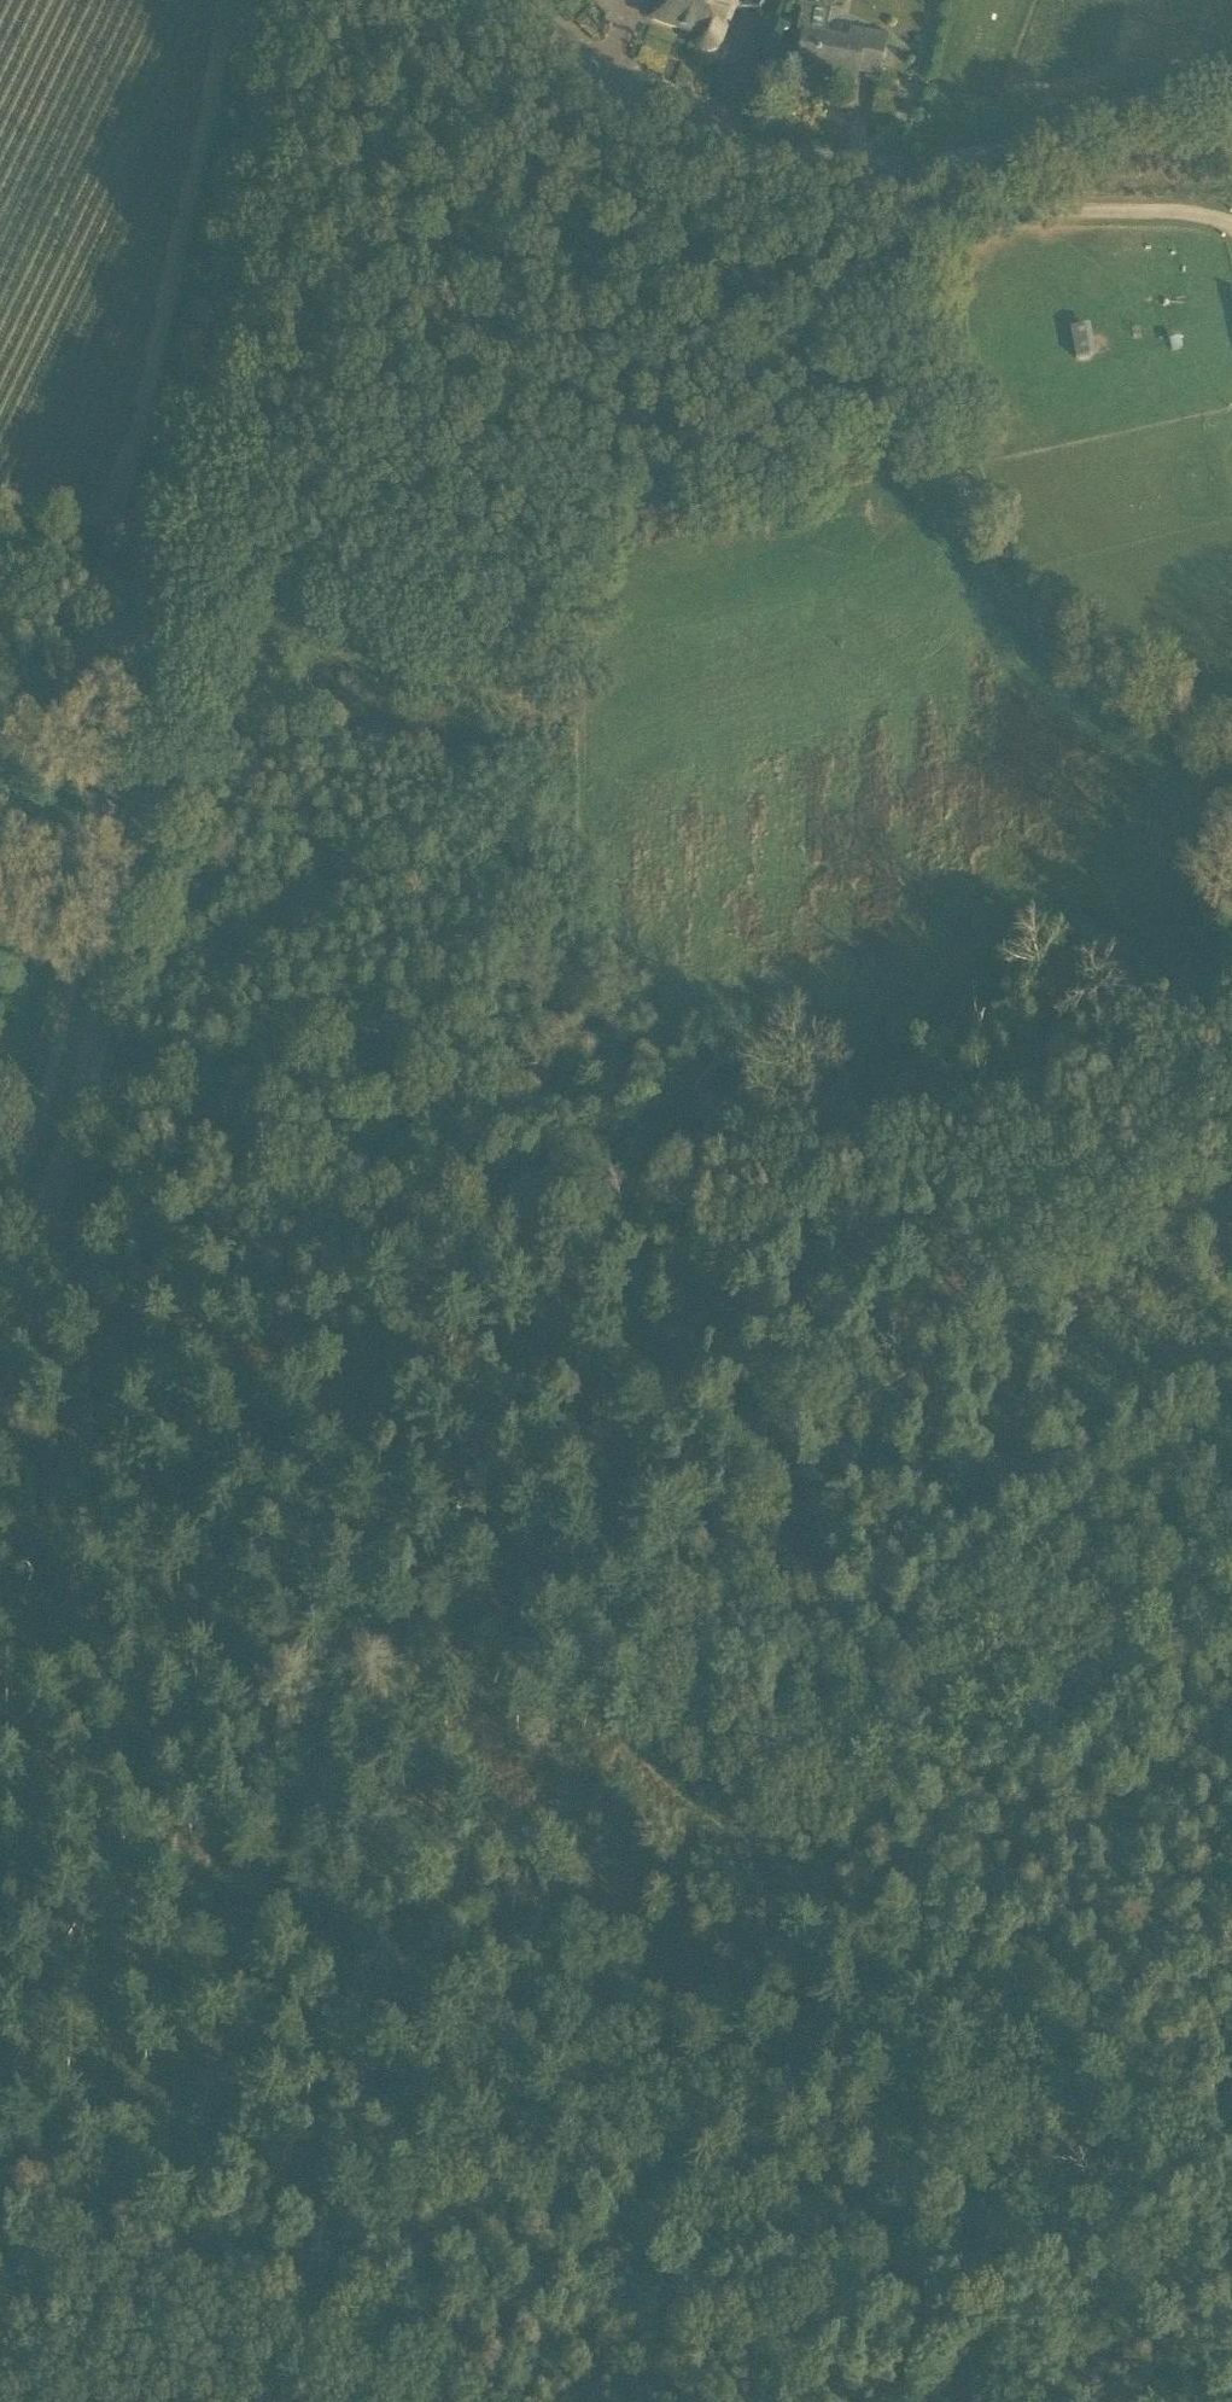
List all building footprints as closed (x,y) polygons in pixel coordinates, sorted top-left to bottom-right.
[(653,19),(698,36),(697,39),(697,41),(698,43),(698,46),(699,48),(701,49),(703,51),(706,52),(709,53),(712,53),(714,52),(717,50),(719,48),(720,46),(722,43),(737,0),(660,0),(653,19)] [(772,19),(777,0),(741,0),(739,7),(757,11),(756,14),(772,19)] [(879,76),(887,34),(851,27),(848,40),(827,36),(831,10),(803,6),(798,32),(805,33),(798,68),(825,73),(824,78),(856,84),(858,72),(879,76)]
